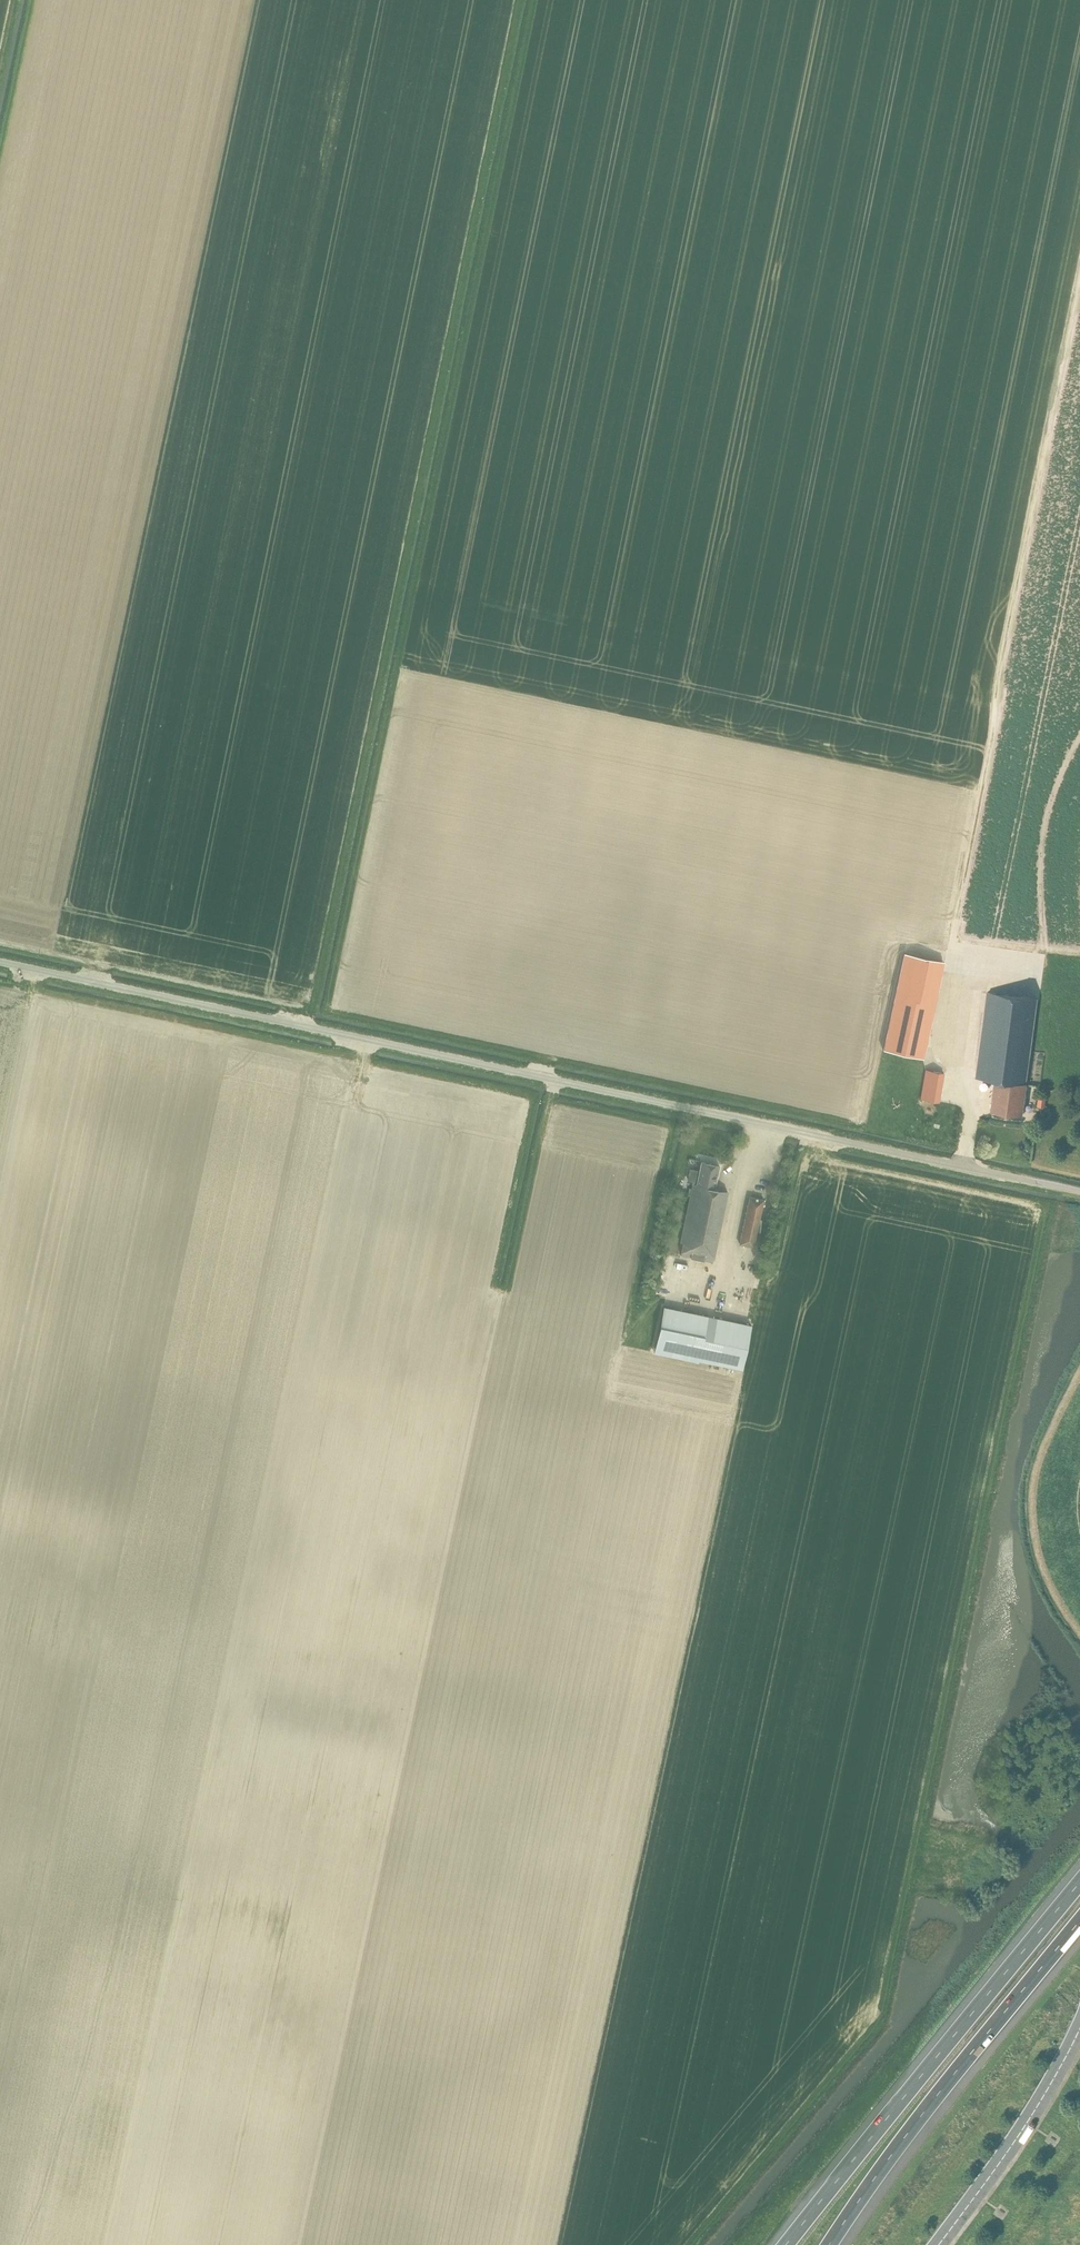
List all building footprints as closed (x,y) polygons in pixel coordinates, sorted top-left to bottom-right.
[(883,1048),(923,1057),(944,962),(904,953),(883,1048)] [(988,991),(976,1077),(994,1080),(990,1112),(1021,1116),(1025,1084),(1024,1084),(1029,1051),(1036,998),(988,991)] [(926,1070),(921,1099),(939,1102),(944,1073),(926,1070)] [(701,1161),(699,1171),(690,1169),(688,1180),(693,1181),(681,1241),(683,1242),(680,1255),(713,1262),(728,1191),(715,1188),(720,1165),(701,1161)] [(739,1244),(754,1247),(764,1199),(750,1196),(739,1244)] [(663,1306),(654,1350),(742,1369),(752,1325),(663,1306)]
